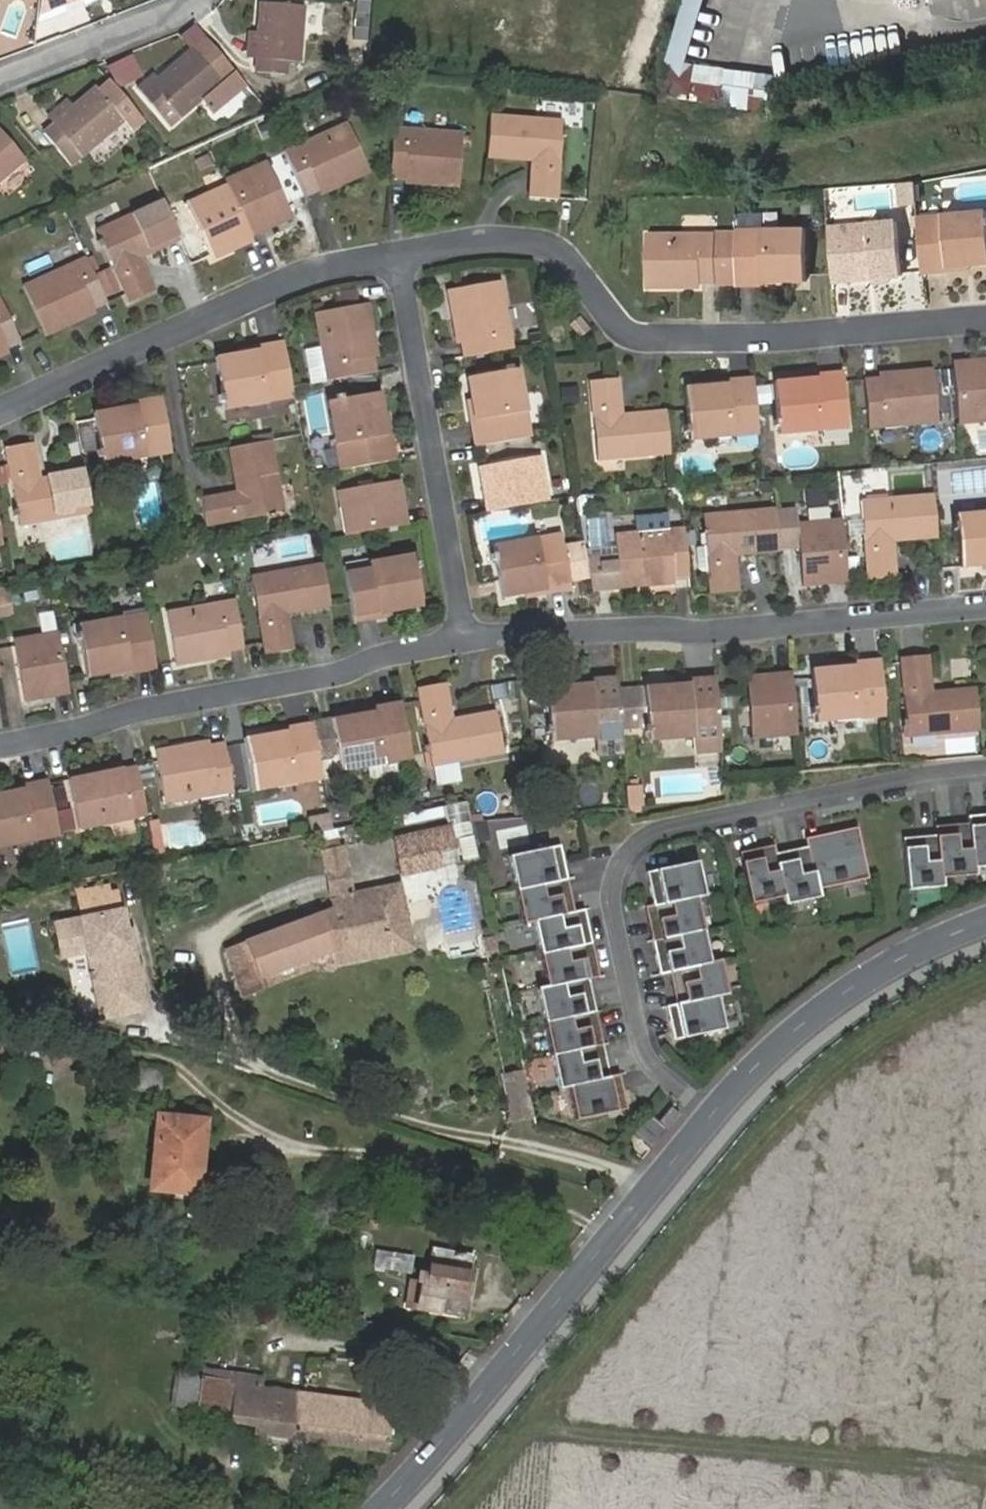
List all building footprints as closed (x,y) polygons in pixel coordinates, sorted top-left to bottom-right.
[(274,49),(273,63),(298,66),(303,66),(304,52),(311,53),(317,0),(277,0),(274,23),(277,22),(274,49)] [(761,107),(762,105),(765,79),(684,72),(705,0),(685,0),(663,71),(662,93),(721,99),(720,104),(759,108),(761,107)] [(936,26),(985,16),(985,0),(931,0),(936,26)] [(266,49),(274,49),(277,22),(274,23),(268,23),(266,49)] [(179,83),(169,73),(165,68),(151,82),(183,120),(194,109),(236,73),(247,62),(248,62),(222,33),(210,43),(208,39),(184,60),(193,71),(192,72),(179,83)] [(151,71),(143,51),(123,59),(132,79),(151,71)] [(304,52),(303,66),(315,68),(317,54),(311,53),(304,52)] [(192,72),(193,71),(184,60),(169,73),(179,83),(192,72)] [(89,101),(68,118),(58,128),(85,159),(139,112),(148,122),(159,112),(125,72),(113,83),(109,79),(87,98),(89,101)] [(61,111),(68,118),(89,101),(87,98),(82,93),(61,111)] [(563,121),(490,113),(487,157),(532,161),(529,197),(557,200),(562,137),(566,137),(567,129),(562,128),(563,121)] [(39,151),(9,118),(0,126),(0,186),(39,151)] [(346,121),(285,148),(306,193),(319,188),(341,178),(343,183),(370,172),(346,121)] [(463,133),(394,127),(390,178),(404,179),(429,181),(429,185),(458,188),(463,133)] [(267,158),(225,176),(228,181),(249,230),(268,221),(270,225),(293,215),(267,158)] [(322,193),(343,183),(341,178),(319,188),(322,193)] [(249,230),(228,181),(187,198),(214,257),(234,249),(231,244),(252,235),(252,234),(249,230)] [(901,205),(915,204),(913,181),(899,183),(901,205)] [(181,236),(163,198),(98,228),(102,236),(98,238),(102,246),(106,245),(130,300),(157,289),(141,254),(181,236)] [(921,274),(947,271),(946,266),(968,264),(985,263),(985,236),(985,220),(985,219),(985,214),(984,213),(984,211),(915,216),(921,274)] [(252,235),(270,225),(268,221),(249,230),(252,234),(252,235)] [(828,227),(833,277),(848,276),(872,274),(872,279),(902,276),(896,221),(828,227)] [(736,229),(737,287),(764,288),(764,282),(785,283),(806,283),(806,230),(736,229)] [(676,284),(702,284),(717,284),(716,234),(647,235),(647,290),(677,291),(676,284)] [(234,249),(255,240),(252,235),(231,244),(234,249)] [(103,290),(82,245),(20,273),(42,324),(68,312),(65,307),(89,296),(103,290)] [(457,343),(460,357),(509,348),(498,282),(443,290),(448,319),(453,318),(457,343)] [(0,293),(0,336),(2,335),(16,329),(0,293)] [(65,307),(68,312),(92,302),(89,296),(65,307)] [(326,379),(377,370),(375,355),(370,332),(376,332),(371,302),(316,312),(326,379)] [(453,318),(448,319),(451,344),(457,343),(453,318)] [(370,332),(375,355),(380,355),(376,332),(370,332)] [(292,396),(282,338),(255,343),(257,349),(236,353),(214,357),(222,398),(217,400),(218,405),(223,404),(224,408),(292,396)] [(257,349),(255,343),(236,347),(236,353),(257,349)] [(471,418),(476,446),(533,436),(519,364),(517,364),(516,357),(508,359),(509,366),(469,373),(472,395),(475,417),(471,418)] [(957,423),(985,421),(985,357),(975,358),(975,363),(951,365),(957,423)] [(880,378),(865,379),(869,429),(940,423),(934,368),(903,370),(905,377),(880,378)] [(819,380),(797,382),(776,383),(780,426),(774,428),(775,434),(781,434),(781,436),(850,430),(845,373),(819,375),(819,380)] [(760,434),(754,376),(730,378),(731,384),(710,385),(689,387),(693,430),(688,430),(689,437),(694,436),(694,440),(760,434)] [(671,454),(668,410),(622,412),(619,378),(591,379),(598,459),(671,454)] [(560,388),(561,403),(578,402),(577,386),(560,388)] [(344,467),(402,457),(397,430),(390,432),(387,410),(383,389),(341,396),(340,391),(334,392),(334,397),(332,397),(344,467)] [(172,451),(162,395),(138,398),(139,403),(117,406),(95,411),(103,454),(99,454),(100,460),(104,460),(105,464),(172,451)] [(467,395),(471,418),(475,417),(472,395),(467,395)] [(390,432),(397,430),(393,410),(387,410),(390,432)] [(270,439),(227,446),(234,489),(198,496),(203,525),(282,511),(270,439)] [(92,511),(83,468),(40,476),(34,440),(6,446),(17,508),(13,508),(15,516),(19,515),(21,524),(92,511)] [(489,488),(493,510),(550,500),(543,457),(481,468),(484,489),(489,488)] [(6,466),(0,467),(0,481),(9,480),(6,466)] [(343,493),(349,534),(407,524),(404,505),(410,503),(407,482),(343,493)] [(484,489),(488,511),(493,510),(489,488),(484,489)] [(893,542),(936,539),(932,495),(861,501),(867,581),(896,579),(893,542)] [(407,524),(413,522),(410,503),(404,505),(407,524)] [(736,557),(780,553),(777,509),(705,515),(711,595),(739,593),(736,557)] [(959,515),(959,520),(955,520),(956,526),(960,526),(963,569),(984,568),(985,567),(985,512),(959,515)] [(849,578),(844,519),(802,522),(807,586),(828,585),(828,579),(849,578)] [(674,582),(691,580),(685,530),(616,537),(621,591),(650,588),(650,583),(674,582)] [(491,555),(495,556),(562,542),(562,535),(494,544),(495,549),(489,550),(491,555)] [(562,542),(495,556),(501,596),(521,593),(542,589),(543,596),(570,591),(562,542)] [(353,585),(423,571),(422,562),(426,561),(425,555),(420,555),(420,552),(350,563),(353,585)] [(258,604),(328,590),(323,563),(253,576),(258,604)] [(428,605),(423,571),(353,585),(359,619),(384,616),(383,610),(404,608),(428,605)] [(11,615),(8,585),(0,586),(0,616),(11,615)] [(522,599),(543,596),(542,589),(521,593),(522,599)] [(288,613),(331,605),(328,590),(258,604),(267,653),(295,649),(288,613)] [(169,611),(170,622),(237,608),(236,599),(169,611)] [(229,651),(245,648),(237,608),(170,622),(178,665),(206,661),(205,655),(229,651)] [(405,613),(404,608),(383,610),(384,616),(405,613)] [(82,640),(150,626),(148,612),(79,624),(80,628),(76,628),(77,633),(80,633),(82,640)] [(132,672),(158,667),(150,626),(82,640),(89,675),(109,671),(131,667),(132,672)] [(18,638),(20,653),(63,644),(61,629),(18,638)] [(63,644),(20,653),(28,700),(51,696),(50,691),(72,687),(63,644)] [(231,657),(229,651),(205,655),(206,661),(231,657)] [(910,736),(982,729),(978,686),(933,690),(929,656),(902,658),(908,719),(903,718),(904,727),(909,727),(910,736)] [(820,723),(889,717),(884,659),(857,661),(857,667),(836,669),(816,670),(820,723)] [(110,676),(132,672),(131,667),(109,671),(110,676)] [(757,738),(802,734),(796,675),(775,677),(775,673),(750,676),(757,738)] [(625,743),(619,679),(594,681),(594,686),(574,688),(551,690),(555,742),(599,740),(600,745),(625,743)] [(420,686),(430,747),(427,747),(428,756),(432,756),(433,765),(505,753),(499,711),(453,718),(447,682),(420,686)] [(723,749),(718,685),(693,687),(694,692),(672,694),(651,695),(654,738),(650,738),(650,744),(654,745),(655,748),(697,746),(697,751),(723,749)] [(51,696),(72,692),(72,687),(50,691),(51,696)] [(408,753),(398,695),(374,700),(375,705),(354,708),(333,712),(344,765),(408,753)] [(375,705),(374,700),(353,704),(354,708),(375,705)] [(320,772),(311,714),(283,720),(285,725),(264,729),(242,733),(252,785),(320,772)] [(263,724),(264,729),(285,725),(283,720),(263,724)] [(183,745),(208,740),(207,735),(182,740),(183,745)] [(231,787),(222,738),(208,740),(183,745),(182,740),(158,744),(169,799),(231,787)] [(601,757),(626,754),(625,743),(600,745),(601,757)] [(698,763),(724,761),(723,749),(697,751),(698,763)] [(101,772),(125,767),(123,762),(99,767),(101,772)] [(148,813),(137,764),(125,767),(101,772),(99,767),(69,773),(81,828),(148,813)] [(48,779),(23,784),(25,790),(3,794),(0,794),(0,848),(60,836),(48,779)] [(641,783),(627,784),(629,807),(642,806),(641,783)] [(2,789),(3,794),(25,790),(23,784),(2,789)] [(450,824),(470,820),(466,800),(446,805),(450,824)] [(329,828),(327,813),(307,816),(310,832),(329,828)] [(970,818),(970,824),(975,866),(985,865),(985,816),(970,818)] [(455,846),(450,824),(393,835),(395,845),(447,835),(450,847),(455,846)] [(970,824),(937,828),(937,836),(941,877),(975,872),(975,866),(970,824)] [(806,838),(808,846),(815,879),(817,888),(869,878),(857,828),(806,838)] [(447,835),(395,845),(398,858),(450,847),(447,835)] [(937,836),(903,841),(907,892),(942,888),(941,877),(937,836)] [(560,844),(509,855),(517,889),(567,878),(560,844)] [(773,844),(740,851),(750,902),(784,895),(782,885),(775,852),(773,844)] [(319,849),(320,859),(340,855),(339,845),(319,849)] [(450,847),(452,864),(459,862),(455,846),(450,847)] [(808,846),(775,852),(782,885),(815,879),(808,846)] [(401,874),(452,864),(450,847),(398,858),(401,874)] [(340,855),(320,859),(322,869),(342,866),(340,855)] [(697,862),(647,872),(654,905),(654,906),(696,896),(697,897),(704,896),(697,862)] [(345,883),(342,866),(322,869),(325,886),(345,883)] [(567,878),(517,889),(524,923),(534,921),(533,920),(574,911),(567,878)] [(315,911),(301,916),(217,946),(232,992),(255,985),(251,973),(324,948),(328,960),(405,947),(394,883),(347,892),(345,883),(325,886),(328,906),(315,911)] [(654,905),(645,907),(652,940),(703,929),(697,897),(696,896),(654,906),(654,905)] [(298,909),(301,916),(315,911),(312,904),(298,909)] [(137,966),(141,965),(132,925),(127,927),(124,908),(57,921),(64,954),(91,948),(95,968),(91,969),(92,976),(97,975),(100,990),(118,987),(123,1011),(149,1005),(143,977),(139,979),(137,966)] [(584,909),(574,911),(533,920),(534,921),(541,953),(592,942),(584,909)] [(703,929),(652,940),(659,973),(669,971),(710,962),(710,961),(703,929)] [(484,936),(489,962),(499,959),(494,934),(484,936)] [(592,942),(541,953),(548,985),(548,986),(588,978),(598,976),(592,942)] [(251,973),(255,985),(309,966),(317,972),(327,969),(328,960),(324,948),(251,973)] [(710,962),(669,971),(676,1003),(676,1005),(717,996),(718,997),(727,994),(720,959),(710,961),(710,962)] [(548,985),(538,987),(545,1022),(595,1011),(588,978),(548,986),(548,985)] [(118,987),(100,990),(104,1015),(123,1011),(118,987)] [(676,1003),(667,1005),(675,1042),(725,1030),(718,997),(717,996),(676,1005),(676,1003)] [(595,1011),(545,1022),(552,1054),(602,1044),(595,1011)] [(602,1044),(552,1054),(560,1089),(569,1087),(570,1087),(570,1086),(610,1077),(609,1076),(602,1044)] [(109,1068),(107,1089),(155,1093),(157,1072),(109,1068)] [(524,1074),(492,1080),(499,1116),(530,1110),(524,1074)] [(570,1087),(569,1087),(576,1119),(626,1108),(619,1074),(609,1076),(610,1077),(570,1086),(570,1087)] [(153,1118),(149,1188),(186,1191),(189,1144),(196,1144),(197,1122),(153,1118)] [(465,1293),(470,1268),(473,1257),(434,1250),(430,1276),(421,1275),(419,1282),(413,1282),(409,1308),(468,1317),(472,1293),(465,1293)] [(376,1252),(374,1268),(411,1273),(414,1258),(376,1252)] [(477,1269),(470,1268),(465,1293),(472,1293),(477,1269)] [(189,1406),(192,1374),(184,1373),(179,1405),(189,1406)] [(204,1375),(192,1374),(189,1406),(200,1408),(204,1375)] [(227,1379),(204,1375),(200,1408),(223,1411),(222,1415),(259,1420),(264,1388),(265,1377),(240,1375),(239,1383),(227,1382),(227,1379)] [(259,1420),(257,1435),(388,1453),(395,1405),(371,1402),(355,1400),(330,1396),(331,1383),(308,1380),(306,1394),(264,1388),(259,1420)] [(355,1400),(371,1402),(372,1395),(356,1393),(355,1400)]
